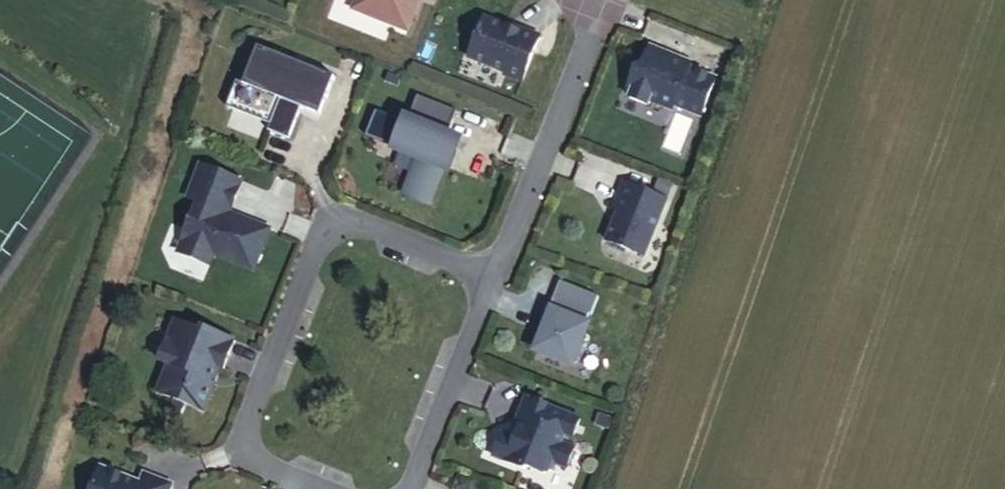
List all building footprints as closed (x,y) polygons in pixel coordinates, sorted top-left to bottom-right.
[(354,12),(408,33),(421,0),(359,0),(354,12)] [(508,26),(486,18),(470,59),(507,74),(506,76),(523,83),(542,37),(522,29),(521,32),(508,26)] [(522,29),(509,24),(508,26),(521,32),(522,29)] [(673,59),(651,50),(642,73),(637,71),(628,94),(633,96),(631,101),(649,108),(650,103),(674,113),(676,108),(702,118),(716,81),(690,71),(691,68),(672,61),(673,59)] [(336,81),(259,51),(244,89),(237,86),(227,113),(270,130),(267,136),(289,145),(301,113),(320,120),(336,81)] [(673,59),(672,61),(691,68),(692,66),(673,59)] [(430,104),(418,99),(407,127),(404,126),(394,151),(418,161),(403,198),(430,209),(445,171),(449,173),(456,155),(447,151),(450,144),(446,142),(419,132),(430,104)] [(457,114),(430,104),(419,132),(446,142),(457,114)] [(459,148),(450,144),(447,151),(456,155),(459,148)] [(189,199),(199,203),(181,249),(184,255),(211,265),(215,254),(254,270),(271,230),(238,216),(236,221),(228,218),(230,214),(243,182),(202,166),(189,199)] [(667,202),(625,185),(615,211),(620,214),(608,244),(645,258),(667,202)] [(585,327),(589,317),(591,318),(598,300),(561,285),(554,302),(555,303),(552,311),(554,314),(538,353),(572,366),(577,365),(584,348),(581,344),(587,328),(585,327)] [(205,412),(215,386),(210,384),(216,368),(221,370),(225,371),(236,342),(203,329),(202,333),(176,322),(162,362),(170,365),(159,393),(205,412)] [(221,370),(216,368),(210,384),(215,386),(221,370)] [(548,474),(551,466),(564,473),(575,451),(563,446),(566,438),(573,441),(581,420),(527,398),(516,426),(522,428),(517,439),(504,434),(494,459),(542,475),(548,474)] [(170,485),(143,475),(140,482),(105,468),(98,473),(93,488),(169,488),(170,485)]
